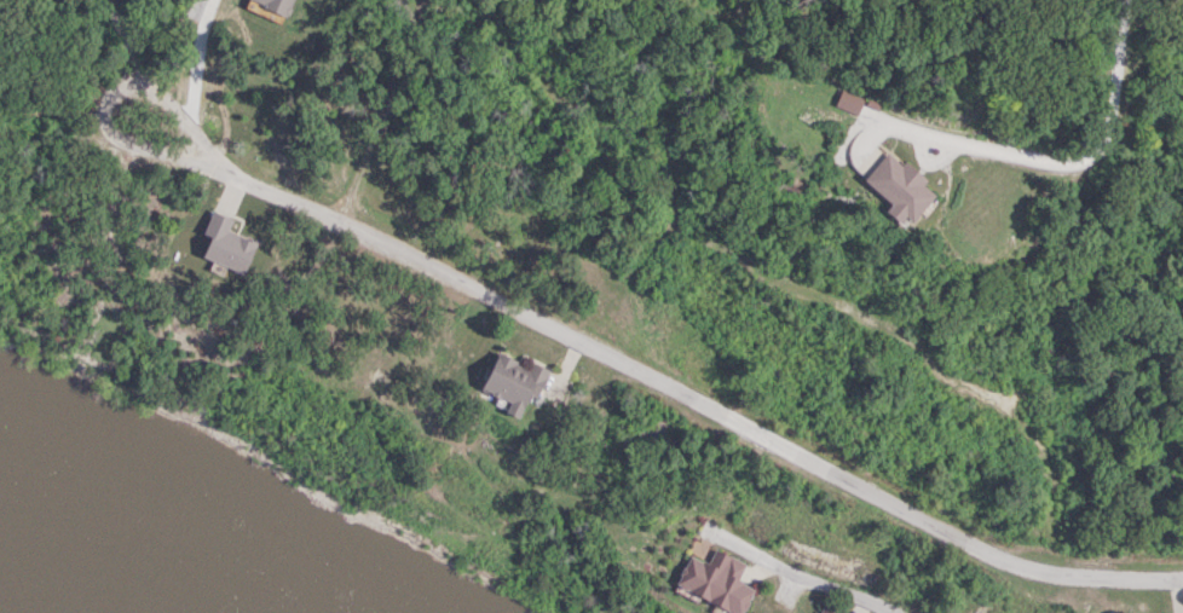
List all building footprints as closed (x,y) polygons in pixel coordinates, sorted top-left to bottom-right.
[(240,2),(281,20),(290,0),(241,0),(240,2)] [(902,169),(859,133),(839,158),(911,218),(930,195),(918,186),(922,180),(904,166),(902,169)] [(250,243),(223,234),(228,220),(207,213),(192,259),(240,274),(250,243)] [(541,369),(528,363),(526,368),(491,353),(475,391),(504,403),(499,415),(519,423),(541,369)] [(749,587),(734,581),(742,562),(716,552),(711,565),(687,555),(673,589),(734,612),(739,612),(749,587)]
